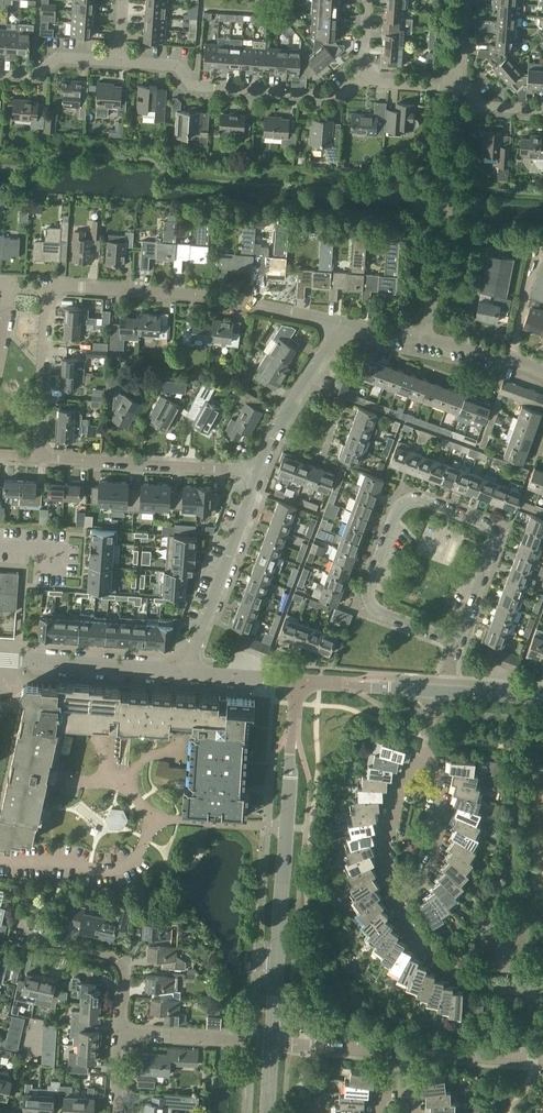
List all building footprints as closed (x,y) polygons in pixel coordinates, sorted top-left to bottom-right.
[(49,0),(43,0),(42,8),(56,9),(56,4),(49,4),(49,0)] [(73,10),(94,12),(94,0),(73,0),(73,10)] [(317,13),(338,14),(339,2),(312,1),(311,12),(317,13)] [(523,3),(493,1),(493,6),(498,7),(498,13),(523,15),(523,3)] [(167,5),(147,4),(146,15),(167,17),(167,5)] [(387,7),(387,17),(384,16),(383,26),(406,27),(413,28),(414,18),(406,17),(407,8),(387,7)] [(48,20),(48,13),(56,14),(56,9),(42,8),(41,20),(48,20)] [(72,22),(93,24),(94,12),(73,10),(72,22)] [(338,14),(317,13),(316,25),(337,26),(338,14)] [(497,20),(480,19),(480,24),(521,27),(522,27),(523,15),(498,13),(497,20)] [(145,27),(166,29),(167,17),(146,15),(145,27)] [(41,20),(40,35),(52,36),(53,28),(47,28),(48,20),(41,20)] [(71,34),(92,36),(93,24),(72,22),(71,34)] [(29,57),(31,31),(34,31),(34,24),(19,23),(19,30),(17,51),(24,51),(23,56),(29,57)] [(312,24),(311,37),(315,37),(323,38),(323,37),(336,38),(337,26),(316,25),(312,24)] [(521,27),(480,24),(479,29),(497,30),(496,37),(520,39),(521,27)] [(383,26),(383,35),(385,35),(385,45),(404,46),(406,27),(383,26)] [(144,40),(165,41),(166,29),(145,27),(144,40)] [(10,55),(11,50),(17,51),(19,30),(7,29),(5,55),(10,55)] [(334,56),(342,48),(343,41),(336,41),(336,38),(323,37),(323,38),(323,43),(314,50),(326,64),(327,64),(335,57),(334,56)] [(491,43),(490,49),(495,49),(496,49),(509,50),(514,51),(519,51),(520,39),(496,37),(496,44),(491,43)] [(240,66),(242,39),(230,38),(230,44),(228,71),(233,71),(234,66),(240,66)] [(254,39),(242,39),(240,66),(247,67),(246,72),(252,72),(253,46),(254,40),(254,39)] [(266,41),(254,40),(253,46),(252,72),(257,72),(257,67),(265,68),(266,41)] [(206,43),(204,64),(204,69),(210,69),(210,64),(217,64),(218,44),(206,43)] [(218,44),(217,64),(223,65),(223,70),(228,71),(230,44),(218,44)] [(385,45),(384,55),(381,55),(381,64),(403,66),(404,46),(385,45)] [(266,47),(265,68),(270,68),(270,73),(275,74),(277,48),(266,47)] [(277,48),(275,74),(281,74),(281,69),(288,69),(289,49),(277,48)] [(301,57),(301,49),(289,49),(288,69),(294,70),(294,75),(300,75),(300,70),(301,57)] [(508,56),(509,50),(496,49),(495,49),(495,52),(488,58),(493,64),(496,67),(494,68),(502,76),(515,64),(508,56)] [(326,64),(314,50),(306,58),(301,57),(300,70),(303,70),(309,78),(317,70),(318,71),(327,64),(326,64)] [(529,73),(528,73),(523,72),(515,64),(502,76),(509,84),(510,83),(517,92),(524,86),(527,86),(528,86),(529,73)] [(528,86),(527,86),(527,91),(533,92),(533,86),(540,87),(541,68),(528,68),(528,73),(529,73),(528,86)] [(82,81),(62,80),(62,88),(64,89),(63,104),(77,105),(78,117),(86,117),(88,90),(88,85),(82,85),(82,81)] [(97,106),(96,115),(109,116),(109,107),(109,105),(118,105),(118,110),(118,115),(126,115),(126,111),(128,88),(121,88),(121,86),(108,85),(108,83),(99,82),(99,85),(98,90),(98,95),(97,106)] [(167,89),(157,88),(157,90),(150,89),(150,86),(139,85),(137,110),(144,111),(144,116),(155,117),(155,119),(165,119),(167,89)] [(13,118),(32,119),(32,127),(44,128),(45,113),(37,113),(38,102),(38,101),(25,100),(25,99),(15,99),(15,100),(10,99),(9,111),(14,112),(13,118)] [(352,130),(367,131),(367,134),(376,135),(376,134),(384,135),(387,102),(375,101),(374,114),(353,113),(352,130)] [(415,104),(397,103),(396,117),(387,116),(386,133),(404,135),(405,127),(413,128),(413,127),(416,127),(418,126),(419,124),(419,122),(418,120),(416,119),(414,118),(415,104)] [(172,110),(172,115),(176,115),(175,136),(201,138),(200,145),(207,145),(210,112),(197,111),(197,107),(195,108),(195,106),(189,109),(189,111),(181,110),(177,110),(172,110)] [(231,129),(244,130),(243,136),(250,136),(251,123),(244,123),(245,114),(221,113),(220,129),(220,135),(231,136),(231,129)] [(54,130),(55,116),(48,115),(47,129),(54,130)] [(282,136),(282,144),(296,145),(296,132),(289,131),(289,119),(265,117),(264,135),(282,136)] [(314,119),(314,127),(312,127),(311,143),(323,144),(330,159),(338,159),(340,134),(332,133),(333,121),(314,119)] [(117,121),(116,136),(123,137),(124,121),(117,121)] [(484,155),(484,161),(498,162),(497,166),(498,166),(498,174),(499,174),(508,175),(510,146),(502,146),(503,132),(486,131),(484,155)] [(540,141),(541,135),(532,134),(531,138),(522,138),(521,155),(529,156),(538,168),(542,168),(542,141),(540,141)] [(142,240),(140,269),(149,269),(150,254),(157,254),(156,258),(174,259),(174,255),(175,242),(176,242),(177,221),(177,213),(168,213),(168,220),(164,220),(163,241),(142,240)] [(48,228),(47,239),(48,239),(48,242),(36,241),(35,258),(54,259),(59,260),(59,253),(60,243),(61,243),(61,240),(67,241),(69,221),(61,220),(61,229),(48,228)] [(94,225),(93,238),(101,238),(102,222),(94,221),(94,225)] [(196,243),(176,242),(175,242),(174,255),(174,259),(173,271),(182,272),(183,256),(190,257),(190,260),(207,262),(208,257),(210,223),(197,222),(196,243)] [(256,226),(243,225),(241,253),(220,252),(220,258),(218,281),(227,281),(228,266),(235,266),(235,270),(252,271),(252,267),(253,267),(254,254),(256,226)] [(251,283),(260,284),(261,268),(268,269),(268,272),(286,274),(286,270),(289,228),(276,228),(274,255),(269,255),(269,248),(268,246),(261,245),(259,247),(259,254),(254,254),(253,267),(252,267),(252,271),(251,283)] [(74,261),(92,262),(93,240),(84,239),(85,235),(85,232),(74,231),(74,235),(73,247),(75,247),(74,261)] [(133,246),(134,231),(126,231),(125,235),(109,234),(108,241),(107,263),(117,263),(117,264),(124,265),(125,259),(124,259),(125,246),(133,246)] [(298,268),(298,271),(296,297),(304,298),(305,283),(312,283),(312,287),(329,288),(330,284),(331,271),(334,232),(321,231),(319,270),(298,268)] [(3,256),(12,256),(12,259),(14,259),(14,257),(19,257),(20,238),(14,237),(14,234),(4,233),(4,234),(0,234),(0,256),(3,256)] [(355,233),(352,272),(331,271),(330,284),(329,288),(329,299),(337,300),(338,285),(345,285),(345,289),(362,290),(362,286),(363,286),(364,273),(367,234),(355,233)] [(387,236),(384,274),(364,273),(363,286),(362,286),(362,290),(361,302),(370,302),(371,287),(378,288),(378,291),(396,292),(400,237),(387,236)] [(507,296),(514,258),(488,255),(488,256),(481,291),(507,296)] [(532,295),(541,299),(542,300),(542,262),(530,295),(532,295)] [(496,296),(494,303),(479,300),(476,316),(484,317),(484,319),(494,321),(494,319),(497,320),(499,307),(509,309),(511,299),(496,296)] [(542,333),(542,310),(537,308),(531,306),(530,310),(529,310),(523,326),(542,333)] [(66,307),(65,322),(80,323),(86,323),(94,324),(96,324),(97,317),(95,317),(88,317),(89,309),(66,307)] [(160,324),(160,314),(140,312),(140,317),(139,332),(155,333),(155,338),(167,339),(168,324),(160,324)] [(112,326),(111,340),(124,341),(124,336),(139,337),(139,332),(140,317),(121,316),(120,326),(112,326)] [(213,318),(213,323),(211,338),(210,343),(222,344),(222,339),(226,340),(226,345),(238,346),(240,332),(232,331),(233,321),(213,318)] [(184,330),(182,344),(194,345),(195,341),(210,343),(211,338),(213,323),(194,321),(193,331),(184,330)] [(65,322),(64,337),(79,338),(80,323),(65,322)] [(296,348),(287,342),(291,335),(296,328),(292,326),(282,324),(273,338),(277,341),(269,353),(285,364),(296,348)] [(92,356),(98,357),(107,358),(108,350),(93,349),(92,356)] [(268,352),(257,369),(258,370),(253,377),(265,385),(270,378),(278,384),(289,367),(285,364),(269,353),(268,352)] [(367,355),(359,376),(372,381),(378,364),(379,364),(380,362),(374,359),(374,358),(367,355)] [(63,358),(62,373),(78,374),(84,374),(85,368),(78,367),(78,359),(63,358)] [(357,364),(343,360),(341,366),(354,371),(357,364)] [(391,368),(391,366),(380,361),(380,362),(379,364),(373,381),(385,385),(391,368)] [(339,373),(352,378),(354,371),(341,366),(339,373)] [(391,368),(385,385),(397,390),(403,373),(404,370),(399,368),(398,371),(391,369),(391,368)] [(91,375),(84,374),(78,374),(62,373),(61,387),(77,388),(77,380),(91,382),(91,375)] [(337,379),(350,384),(352,378),(339,373),(337,379)] [(400,398),(402,391),(409,394),(416,377),(417,375),(411,373),(410,376),(403,373),(397,390),(395,396),(400,398)] [(114,393),(113,409),(112,411),(115,411),(111,418),(126,426),(134,413),(138,416),(144,406),(124,395),(120,394),(122,375),(107,374),(106,389),(115,390),(115,393),(114,393)] [(428,382),(429,380),(424,378),(423,380),(416,377),(409,394),(422,399),(428,382)] [(164,379),(163,390),(186,392),(187,382),(164,379)] [(350,384),(337,379),(334,385),(348,390),(350,384)] [(504,379),(500,392),(503,393),(507,394),(511,382),(504,379)] [(206,380),(187,414),(195,419),(193,423),(208,431),(218,413),(221,408),(207,401),(216,386),(206,380)] [(428,382),(422,399),(434,403),(440,386),(441,387),(442,384),(436,382),(435,384),(428,382)] [(507,394),(542,407),(542,393),(511,382),(507,394)] [(332,392),(345,397),(348,390),(334,385),(332,392)] [(440,386),(434,403),(447,407),(453,391),(454,389),(448,386),(447,389),(441,387),(440,386)] [(232,417),(226,429),(230,431),(228,435),(233,438),(237,440),(242,430),(249,434),(261,411),(260,410),(264,401),(242,389),(236,399),(245,404),(237,420),(232,417)] [(453,391),(447,407),(459,412),(465,395),(465,396),(466,393),(461,391),(460,394),(453,391)] [(496,400),(493,409),(499,411),(502,402),(500,402),(503,393),(500,392),(496,400)] [(160,395),(149,416),(153,418),(152,420),(167,429),(177,410),(180,406),(164,397),(160,395)] [(366,398),(357,395),(355,401),(364,404),(366,398)] [(465,395),(459,412),(457,417),(470,422),(478,400),(479,398),(473,396),(472,398),(465,396),(465,395)] [(378,403),(369,400),(367,405),(376,408),(378,403)] [(482,427),(491,402),(485,400),(484,403),(478,400),(470,422),(475,424),(474,425),(482,427)] [(390,407),(382,404),(380,410),(388,413),(390,407)] [(522,405),(518,417),(538,424),(539,420),(540,420),(542,413),(542,412),(522,405)] [(377,413),(358,407),(354,419),(372,426),(377,413)] [(60,409),(59,418),(58,418),(58,423),(90,425),(90,419),(82,418),(82,414),(79,411),(60,409)] [(403,412),(394,409),(392,414),(401,417),(403,412)] [(489,421),(494,423),(499,411),(493,409),(492,412),(489,421)] [(415,416),(406,413),(404,419),(413,422),(415,416)] [(535,432),(536,433),(539,425),(538,424),(518,417),(514,430),(533,437),(535,432)] [(428,421),(419,418),(417,423),(426,426),(428,421)] [(349,432),(367,439),(373,441),(378,428),(372,426),(354,419),(349,432)] [(395,420),(392,429),(397,431),(400,422),(395,420)] [(484,434),(490,436),(494,423),(489,421),(484,434)] [(440,425),(431,422),(429,428),(438,431),(440,425)] [(58,423),(57,429),(56,429),(56,441),(67,442),(68,439),(73,439),(74,431),(79,432),(80,431),(87,432),(87,435),(96,436),(96,426),(90,425),(58,423)] [(402,429),(412,432),(414,427),(404,423),(402,429)] [(453,430),(444,427),(442,432),(451,435),(453,430)] [(421,429),(417,441),(425,444),(427,438),(429,432),(421,429)] [(530,444),(528,443),(530,437),(533,437),(514,430),(509,442),(528,449),(530,444)] [(465,434),(456,431),(454,437),(463,440),(465,434)] [(345,444),(363,451),(367,439),(349,432),(345,444)] [(437,441),(439,436),(429,432),(427,438),(437,441)] [(477,439),(469,436),(467,441),(475,444),(477,439)] [(394,438),(389,437),(386,445),(391,447),(394,438)] [(446,438),(444,444),(452,447),(454,442),(446,438)] [(488,440),(483,438),(480,446),(485,448),(488,440)] [(398,440),(390,463),(402,468),(409,450),(411,445),(398,440)] [(462,450),(463,445),(454,442),(452,447),(462,450)] [(504,455),(524,462),(526,456),(527,456),(530,450),(528,449),(509,442),(504,455)] [(347,459),(358,464),(363,451),(345,444),(343,449),(341,448),(338,456),(340,459),(346,461),(347,459)] [(383,454),(388,456),(391,447),(386,445),(383,454)] [(471,448),(469,453),(477,456),(479,451),(471,448)] [(415,473),(422,454),(409,450),(402,468),(415,473)] [(288,484),(291,477),(297,459),(291,457),(292,455),(283,451),(279,461),(282,461),(277,472),(284,475),(282,481),(288,484)] [(486,459),(488,454),(479,451),(477,456),(486,459)] [(422,454),(415,473),(427,477),(434,459),(422,454)] [(495,457),(493,462),(502,465),(504,460),(495,457)] [(297,459),(291,477),(303,482),(309,463),(297,459)] [(440,482),(446,463),(434,459),(427,477),(440,482)] [(452,486),(459,468),(461,463),(455,460),(453,466),(446,463),(440,482),(452,486)] [(511,468),(513,463),(504,460),(502,465),(511,468)] [(380,461),(377,470),(382,472),(385,463),(380,461)] [(315,486),(322,468),(309,463),(303,482),(309,484),(307,491),(313,493),(315,486)] [(520,466),(518,471),(527,474),(529,469),(520,466)] [(535,469),(536,466),(535,466),(528,486),(541,490),(542,485),(542,469),(542,471),(535,469)] [(328,491),(334,473),(322,468),(315,486),(328,491)] [(346,470),(341,468),(338,477),(343,479),(346,470)] [(459,468),(452,486),(464,491),(471,473),(459,468)] [(384,480),(366,473),(361,485),(379,492),(384,480)] [(477,496),(484,477),(471,473),(464,491),(477,496)] [(334,486),(340,487),(343,479),(338,477),(334,486)] [(489,500),(496,482),(484,477),(477,496),(489,500)] [(6,480),(5,494),(12,495),(12,504),(19,505),(20,495),(21,481),(6,480)] [(64,503),(79,504),(81,481),(72,480),(72,484),(65,483),(64,498),(64,501),(64,503)] [(113,504),(114,481),(101,480),(100,486),(92,486),(91,503),(112,504),(113,504)] [(27,505),(28,496),(36,496),(37,482),(21,481),(20,495),(19,505),(27,505)] [(112,509),(134,511),(135,488),(128,488),(128,482),(114,481),(113,504),(112,504),(112,509)] [(63,506),(64,503),(64,501),(64,498),(65,483),(50,482),(48,500),(48,502),(58,502),(57,506),(63,506)] [(496,482),(489,500),(502,505),(508,486),(496,482)] [(142,489),(135,488),(134,511),(155,512),(156,507),(155,507),(156,484),(143,483),(142,489)] [(173,508),(176,508),(177,491),(170,490),(170,485),(156,484),(155,507),(156,507),(173,508)] [(176,508),(197,509),(198,486),(185,485),(184,491),(177,491),(176,508)] [(356,498),(375,505),(379,492),(361,485),(356,498)] [(212,493),(212,487),(198,486),(197,509),(196,512),(215,513),(222,494),(212,493)] [(514,509),(515,508),(521,491),(508,486),(502,505),(514,509)] [(276,488),(274,494),(283,497),(285,492),(276,488)] [(285,492),(283,497),(292,500),(294,495),(285,492)] [(337,495),(332,493),(328,502),(334,504),(337,495)] [(301,498),(299,503),(308,506),(310,501),(301,498)] [(352,510),(370,517),(375,505),(356,498),(352,510)] [(296,507),(279,500),(274,513),(292,519),(299,522),(300,517),(293,514),(296,507)] [(310,501),(308,506),(317,510),(319,504),(310,501)] [(523,501),(521,506),(534,511),(536,506),(523,501)] [(325,511),(330,513),(334,504),(328,502),(325,511)] [(41,509),(41,523),(49,523),(49,509),(41,509)] [(347,523),(365,529),(370,517),(352,510),(347,523)] [(292,519),(274,513),(269,525),(287,531),(292,519)] [(85,515),(85,525),(89,525),(93,525),(93,516),(85,515)] [(531,515),(527,527),(542,533),(542,519),(531,515)] [(317,519),(312,517),(309,525),(314,527),(317,519)] [(328,520),(322,518),(319,526),(325,528),(328,520)] [(365,529),(347,523),(343,535),(361,542),(365,529)] [(287,531),(269,525),(265,537),(283,544),(287,531)] [(305,535),(311,536),(314,527),(309,525),(305,535)] [(316,535),(321,537),(335,542),(337,540),(338,539),(341,540),(338,547),(356,554),(361,542),(343,535),(325,528),(319,526),(316,535)] [(522,540),(540,546),(542,539),(542,533),(527,527),(522,540)] [(92,529),(91,542),(114,543),(117,543),(118,530),(92,529)] [(169,534),(168,546),(196,548),(197,536),(169,534)] [(260,550),(278,556),(283,544),(265,537),(260,550)] [(522,540),(518,552),(536,559),(540,546),(522,540)] [(113,554),(114,543),(91,542),(91,553),(113,554)] [(308,544),(303,542),(300,550),(305,552),(308,544)] [(319,544),(313,542),(310,551),(315,553),(319,544)] [(168,546),(167,558),(195,560),(196,548),(168,546)] [(333,559),(352,566),(356,554),(338,547),(333,559)] [(260,550),(256,562),(273,569),(280,571),(283,565),(276,563),(278,556),(260,550)] [(296,559),(302,561),(305,552),(300,550),(296,559)] [(307,560),(312,562),(315,553),(310,551),(307,560)] [(539,564),(540,561),(536,559),(518,552),(513,565),(531,571),(534,564),(539,564)] [(113,566),(113,554),(91,553),(90,564),(113,566)] [(188,571),(188,572),(195,573),(195,560),(167,558),(167,570),(188,571)] [(329,572),(347,579),(352,566),(333,559),(329,572)] [(273,569),(256,562),(251,574),(269,581),(273,569)] [(90,564),(89,576),(117,578),(118,566),(113,566),(90,564)] [(509,577),(527,584),(530,585),(532,579),(529,578),(531,571),(513,565),(509,577)] [(299,568),(294,566),(290,575),(296,577),(299,568)] [(309,569),(304,567),(301,576),(306,578),(309,569)] [(165,569),(164,581),(187,583),(188,572),(188,571),(167,570),(165,569)] [(17,610),(19,576),(19,573),(0,572),(0,609),(17,610)] [(324,584),(342,591),(347,579),(329,572),(324,584)] [(269,581),(251,574),(246,587),(264,594),(269,581)] [(287,584),(293,586),(296,577),(290,575),(287,584)] [(116,591),(117,578),(89,576),(88,589),(116,591)] [(297,585),(303,587),(306,578),(301,576),(297,585)] [(527,584),(509,577),(504,589),(522,596),(527,584)] [(186,596),(187,583),(164,581),(162,581),(161,594),(186,596)] [(322,591),(319,597),(338,604),(342,591),(324,584),(317,582),(314,588),(322,591)] [(242,599),(260,606),(264,594),(246,587),(242,599)] [(522,596),(504,589),(499,602),(518,609),(522,596)] [(290,593),(284,591),(281,600),(287,602),(290,593)] [(260,606),(242,599),(237,612),(255,618),(257,614),(260,606)] [(278,608),(284,610),(287,602),(281,600),(278,608)] [(533,610),(539,612),(542,604),(542,603),(536,601),(533,610)] [(518,609),(499,602),(495,614),(513,621),(516,614),(518,609)] [(237,612),(233,624),(251,631),(256,633),(260,620),(255,618),(237,612)] [(39,637),(53,638),(55,614),(41,613),(39,637)] [(80,613),(80,618),(81,618),(80,639),(93,640),(94,619),(95,614),(80,613)] [(68,615),(55,614),(53,638),(67,639),(68,615)] [(490,627),(508,633),(513,621),(495,614),(490,627)] [(67,639),(80,639),(81,618),(80,618),(69,617),(70,615),(68,615),(67,639)] [(120,616),(120,621),(119,642),(132,643),(134,617),(120,616)] [(281,618),(276,616),(272,625),(278,627),(281,618)] [(147,618),(134,617),(132,643),(145,644),(147,623),(147,618)] [(286,617),(280,635),(292,640),(299,622),(286,617)] [(160,624),(158,645),(172,646),(174,619),(160,618),(159,624),(160,624)] [(536,619),(531,618),(528,626),(533,628),(536,619)] [(107,620),(94,619),(93,640),(106,641),(107,620)] [(106,641),(119,642),(120,621),(107,620),(106,641)] [(304,644),(311,626),(299,622),(292,640),(304,644)] [(159,624),(147,623),(145,644),(158,645),(160,624),(159,624)] [(269,633),(274,635),(278,627),(272,625),(269,633)] [(317,649),(323,631),(311,626),(304,644),(317,649)] [(524,635),(529,637),(533,628),(528,626),(524,635)] [(494,642),(504,646),(508,633),(490,627),(488,632),(486,631),(482,640),(493,644),(494,642)] [(329,654),(336,636),(323,631),(317,649),(329,654)] [(247,635),(240,632),(240,633),(235,645),(242,647),(247,635)] [(534,652),(541,654),(542,655),(542,651),(542,637),(535,634),(528,653),(533,655),(534,652)] [(247,635),(242,647),(248,650),(253,637),(247,635)] [(253,637),(248,650),(255,652),(259,640),(253,637)] [(259,640),(255,652),(261,654),(265,642),(259,640)] [(267,656),(271,644),(265,642),(261,654),(267,656)] [(521,642),(518,651),(523,653),(526,644),(521,642)] [(490,646),(486,659),(492,661),(497,648),(490,646)] [(497,648),(492,661),(498,663),(503,650),(497,648)] [(503,650),(498,663),(504,665),(509,652),(503,650)] [(510,668),(515,655),(509,652),(504,665),(510,668)] [(517,670),(522,657),(515,655),(510,668),(517,670)] [(28,682),(27,683),(26,683),(25,683),(24,684),(24,685),(23,686),(22,687),(22,688),(22,689),(22,690),(22,691),(23,692),(23,693),(24,694),(25,694),(25,695),(26,695),(26,696),(27,696),(24,710),(23,710),(22,715),(20,725),(13,756),(10,771),(12,772),(11,778),(8,777),(5,794),(2,808),(0,807),(0,840),(6,841),(5,845),(11,846),(13,839),(22,841),(22,837),(33,839),(33,838),(36,824),(40,825),(43,809),(40,808),(51,756),(54,757),(58,741),(54,741),(58,725),(57,725),(58,721),(63,721),(63,722),(78,723),(78,730),(109,733),(109,725),(110,725),(111,715),(114,715),(115,713),(118,713),(117,729),(140,730),(141,727),(145,727),(144,731),(170,733),(170,725),(193,726),(193,727),(195,727),(195,732),(192,732),(192,733),(195,733),(192,780),(187,780),(187,766),(167,766),(167,761),(159,760),(155,780),(184,787),(183,808),(247,812),(248,794),(249,789),(241,789),(241,787),(240,787),(241,783),(242,784),(245,731),(249,731),(251,716),(254,716),(255,699),(228,697),(227,699),(220,699),(220,697),(200,695),(200,699),(196,698),(196,695),(177,693),(176,697),(172,697),(173,693),(153,692),(153,695),(149,695),(149,691),(129,690),(129,693),(121,693),(121,689),(105,688),(89,687),(90,683),(73,682),(73,685),(58,684),(58,685),(37,683),(29,682),(28,682)] [(404,754),(406,748),(410,750),(410,749),(384,740),(382,746),(381,752),(399,757),(403,758),(404,754)] [(381,752),(376,751),(371,750),(370,762),(393,766),(397,767),(399,757),(381,752)] [(447,759),(451,759),(450,765),(450,769),(454,769),(473,772),(473,766),(474,760),(447,758),(447,759)] [(392,776),(393,766),(370,762),(369,774),(387,776),(392,776)] [(454,769),(452,779),(456,780),(475,784),(477,772),(473,772),(454,769)] [(364,774),(364,785),(383,786),(387,786),(387,776),(369,774),(364,774)] [(456,780),(453,790),(458,791),(476,796),(479,785),(475,784),(456,780)] [(383,796),(383,786),(364,785),(359,785),(360,797),(379,797),(383,796)] [(476,809),(480,798),(476,796),(458,791),(454,801),(458,802),(476,809)] [(355,797),(357,809),(375,807),(380,807),(379,797),(360,797),(355,797)] [(475,821),(480,810),(476,809),(458,802),(454,812),(458,814),(475,821)] [(352,810),(354,821),(373,818),(377,817),(375,807),(357,809),(352,810)] [(124,808),(112,808),(105,817),(111,828),(122,829),(129,819),(124,808)] [(474,834),(480,823),(475,821),(458,814),(453,823),(457,825),(474,834)] [(350,822),(353,834),(371,829),(375,828),(373,818),(354,821),(350,822)] [(472,846),(478,836),(474,834),(457,825),(452,834),(456,836),(472,846)] [(348,835),(352,846),(370,840),(374,839),(371,829),(353,834),(348,835)] [(469,858),(475,848),(472,846),(456,836),(450,844),(453,847),(469,858)] [(348,848),(352,859),(370,852),(374,850),(370,840),(352,846),(348,848)] [(472,860),(469,858),(453,847),(447,855),(450,858),(465,870),(472,860)] [(348,860),(353,871),(370,863),(374,861),(370,852),(352,859),(348,860)] [(460,881),(468,873),(465,870),(450,858),(443,865),(446,868),(460,881)] [(376,872),(370,863),(353,871),(349,873),(355,883),(372,874),(376,872)] [(446,868),(439,875),(441,878),(454,892),(463,884),(460,881),(446,868)] [(377,883),(372,874),(355,883),(352,886),(358,896),(374,885),(377,883)] [(448,903),(457,896),(454,892),(441,878),(433,885),(436,888),(448,903)] [(355,898),(362,907),(377,896),(380,893),(374,885),(358,896),(355,898)] [(441,913),(451,906),(448,903),(436,888),(428,894),(430,898),(441,913)] [(358,910),(366,919),(380,906),(384,903),(377,896),(362,907),(358,910)] [(435,927),(436,926),(433,923),(439,920),(443,917),(441,913),(430,898),(425,901),(421,903),(435,927)] [(98,916),(83,912),(84,907),(76,905),(72,924),(80,926),(79,931),(98,936),(113,940),(114,933),(115,931),(123,933),(125,922),(129,908),(119,906),(116,920),(98,916)] [(388,914),(380,906),(366,919),(363,922),(372,930),(385,917),(388,914)] [(372,930),(369,933),(378,941),(390,927),(393,923),(385,917),(372,930)] [(156,945),(170,946),(172,924),(143,922),(142,936),(156,937),(156,945)] [(396,936),(398,933),(390,927),(378,941),(375,945),(385,952),(396,936)] [(404,942),(396,936),(385,952),(382,955),(392,961),(402,945),(404,942)] [(186,961),(177,955),(177,946),(170,946),(156,945),(148,944),(147,958),(162,959),(162,968),(176,969),(186,969),(186,961)] [(411,950),(402,945),(392,961),(390,965),(400,971),(409,954),(411,950)] [(409,980),(417,962),(419,958),(409,954),(400,971),(395,980),(407,985),(407,984),(409,980)] [(407,984),(419,988),(425,970),(427,966),(417,962),(409,980),(407,984)] [(435,973),(425,970),(419,988),(417,992),(429,995),(434,977),(435,973)] [(27,999),(35,1001),(41,976),(26,972),(25,980),(19,978),(14,998),(27,1001),(27,999)] [(146,990),(152,990),(160,990),(160,998),(180,1000),(181,991),(177,991),(178,977),(147,975),(146,990)] [(35,1003),(55,1007),(60,988),(53,986),(55,979),(41,976),(35,1001),(35,1003)] [(94,989),(94,982),(79,982),(79,981),(79,980),(78,979),(78,978),(77,978),(77,977),(76,977),(75,977),(74,977),(73,977),(72,977),(72,978),(71,978),(71,979),(70,980),(70,981),(70,988),(72,988),(72,994),(82,995),(81,1003),(98,1004),(99,1004),(100,989),(94,989)] [(443,983),(444,979),(434,977),(429,995),(427,999),(439,1002),(443,983)] [(453,985),(443,983),(439,1002),(438,1006),(450,1008),(453,989),(453,985)] [(460,1017),(461,1017),(463,990),(453,989),(450,1008),(449,1012),(461,1013),(460,1017)] [(180,1012),(180,1000),(160,998),(152,998),(151,1012),(165,1013),(165,1021),(186,1022),(186,1013),(180,1012)] [(91,1018),(98,1019),(99,1004),(98,1004),(81,1003),(81,1011),(72,1010),(71,1023),(87,1024),(87,1018),(91,1018)] [(25,1018),(13,1015),(11,1021),(24,1024),(25,1018)] [(11,1021),(10,1027),(10,1028),(22,1031),(24,1024),(11,1021)] [(71,1023),(70,1036),(74,1036),(74,1044),(78,1044),(97,1045),(99,1045),(100,1033),(98,1033),(98,1031),(86,1031),(87,1024),(71,1023)] [(10,1028),(8,1034),(21,1037),(22,1031),(10,1028)] [(7,1041),(19,1044),(21,1037),(8,1034),(7,1041)] [(5,1047),(18,1050),(19,1044),(7,1041),(5,1047)] [(89,1060),(96,1060),(97,1045),(78,1044),(78,1052),(69,1052),(68,1064),(81,1065),(84,1065),(85,1060),(89,1060)] [(143,1066),(139,1065),(138,1078),(140,1078),(139,1086),(154,1087),(154,1079),(155,1071),(169,1072),(169,1074),(170,1059),(198,1061),(199,1049),(169,1047),(169,1048),(169,1054),(144,1052),(143,1063),(143,1066)] [(380,1074),(353,1068),(352,1074),(351,1080),(370,1083),(374,1084),(374,1080),(375,1074),(380,1075),(380,1074)] [(4,1070),(2,1070),(0,1071),(0,1096),(7,1097),(12,1074),(10,1073),(9,1072),(8,1071),(4,1070)] [(444,1077),(417,1082),(421,1082),(422,1091),(427,1091),(445,1089),(444,1077)] [(40,1093),(38,1112),(53,1112),(54,1090),(60,1091),(60,1085),(60,1080),(52,1080),(51,1084),(48,1084),(47,1088),(40,1087),(40,1093)] [(347,1080),(346,1092),(365,1093),(369,1093),(370,1083),(351,1080),(347,1080)] [(26,1082),(25,1092),(23,1111),(38,1112),(40,1093),(40,1087),(32,1086),(32,1083),(26,1082)] [(64,1112),(78,1112),(79,1096),(71,1096),(72,1085),(66,1085),(60,1085),(60,1091),(65,1091),(64,1112)] [(78,1112),(92,1112),(94,1087),(88,1086),(87,1096),(79,1096),(78,1112)] [(450,1100),(450,1088),(445,1089),(427,1091),(427,1101),(432,1101),(450,1100)] [(341,1091),(341,1103),(360,1103),(365,1103),(365,1093),(346,1092),(341,1091)] [(152,1103),(147,1103),(146,1112),(163,1112),(163,1105),(198,1107),(199,1096),(164,1093),(164,1097),(153,1096),(152,1103)] [(432,1101),(431,1111),(436,1111),(454,1112),(455,1100),(450,1100),(432,1101)] [(338,1112),(361,1112),(360,1103),(341,1103),(337,1103),(338,1112)]
